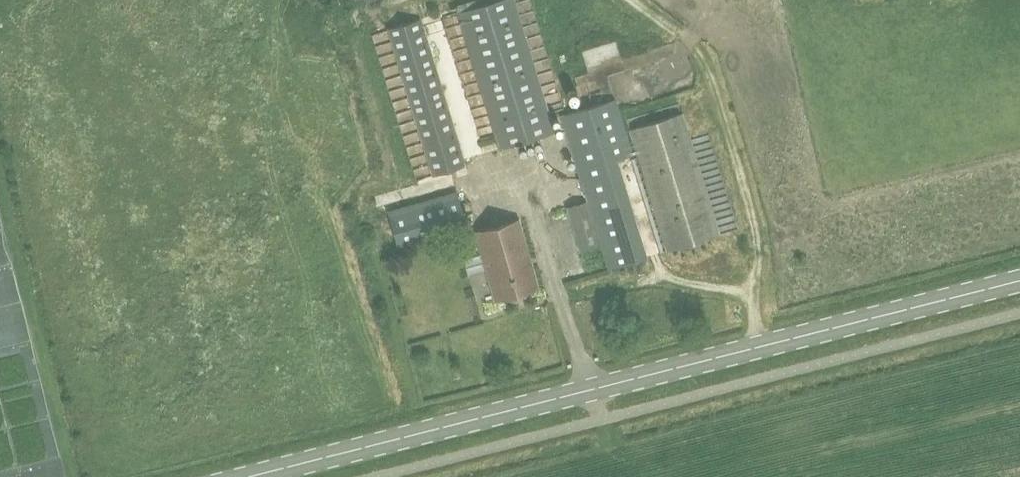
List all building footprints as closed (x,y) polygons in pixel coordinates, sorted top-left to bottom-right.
[(514,0),(476,0),(457,6),(501,148),(554,132),(514,0)] [(419,18),(388,28),(433,175),(464,166),(419,18)] [(563,115),(580,169),(631,153),(631,154),(632,153),(616,99),(563,115)] [(682,112),(630,128),(668,250),(720,234),(682,112)] [(405,131),(370,143),(387,192),(422,180),(405,131)] [(457,191),(387,211),(399,250),(468,231),(457,191)] [(518,219),(475,232),(486,270),(490,269),(494,281),(490,282),(495,299),(538,287),(531,265),(527,266),(525,258),(529,257),(518,219)]
